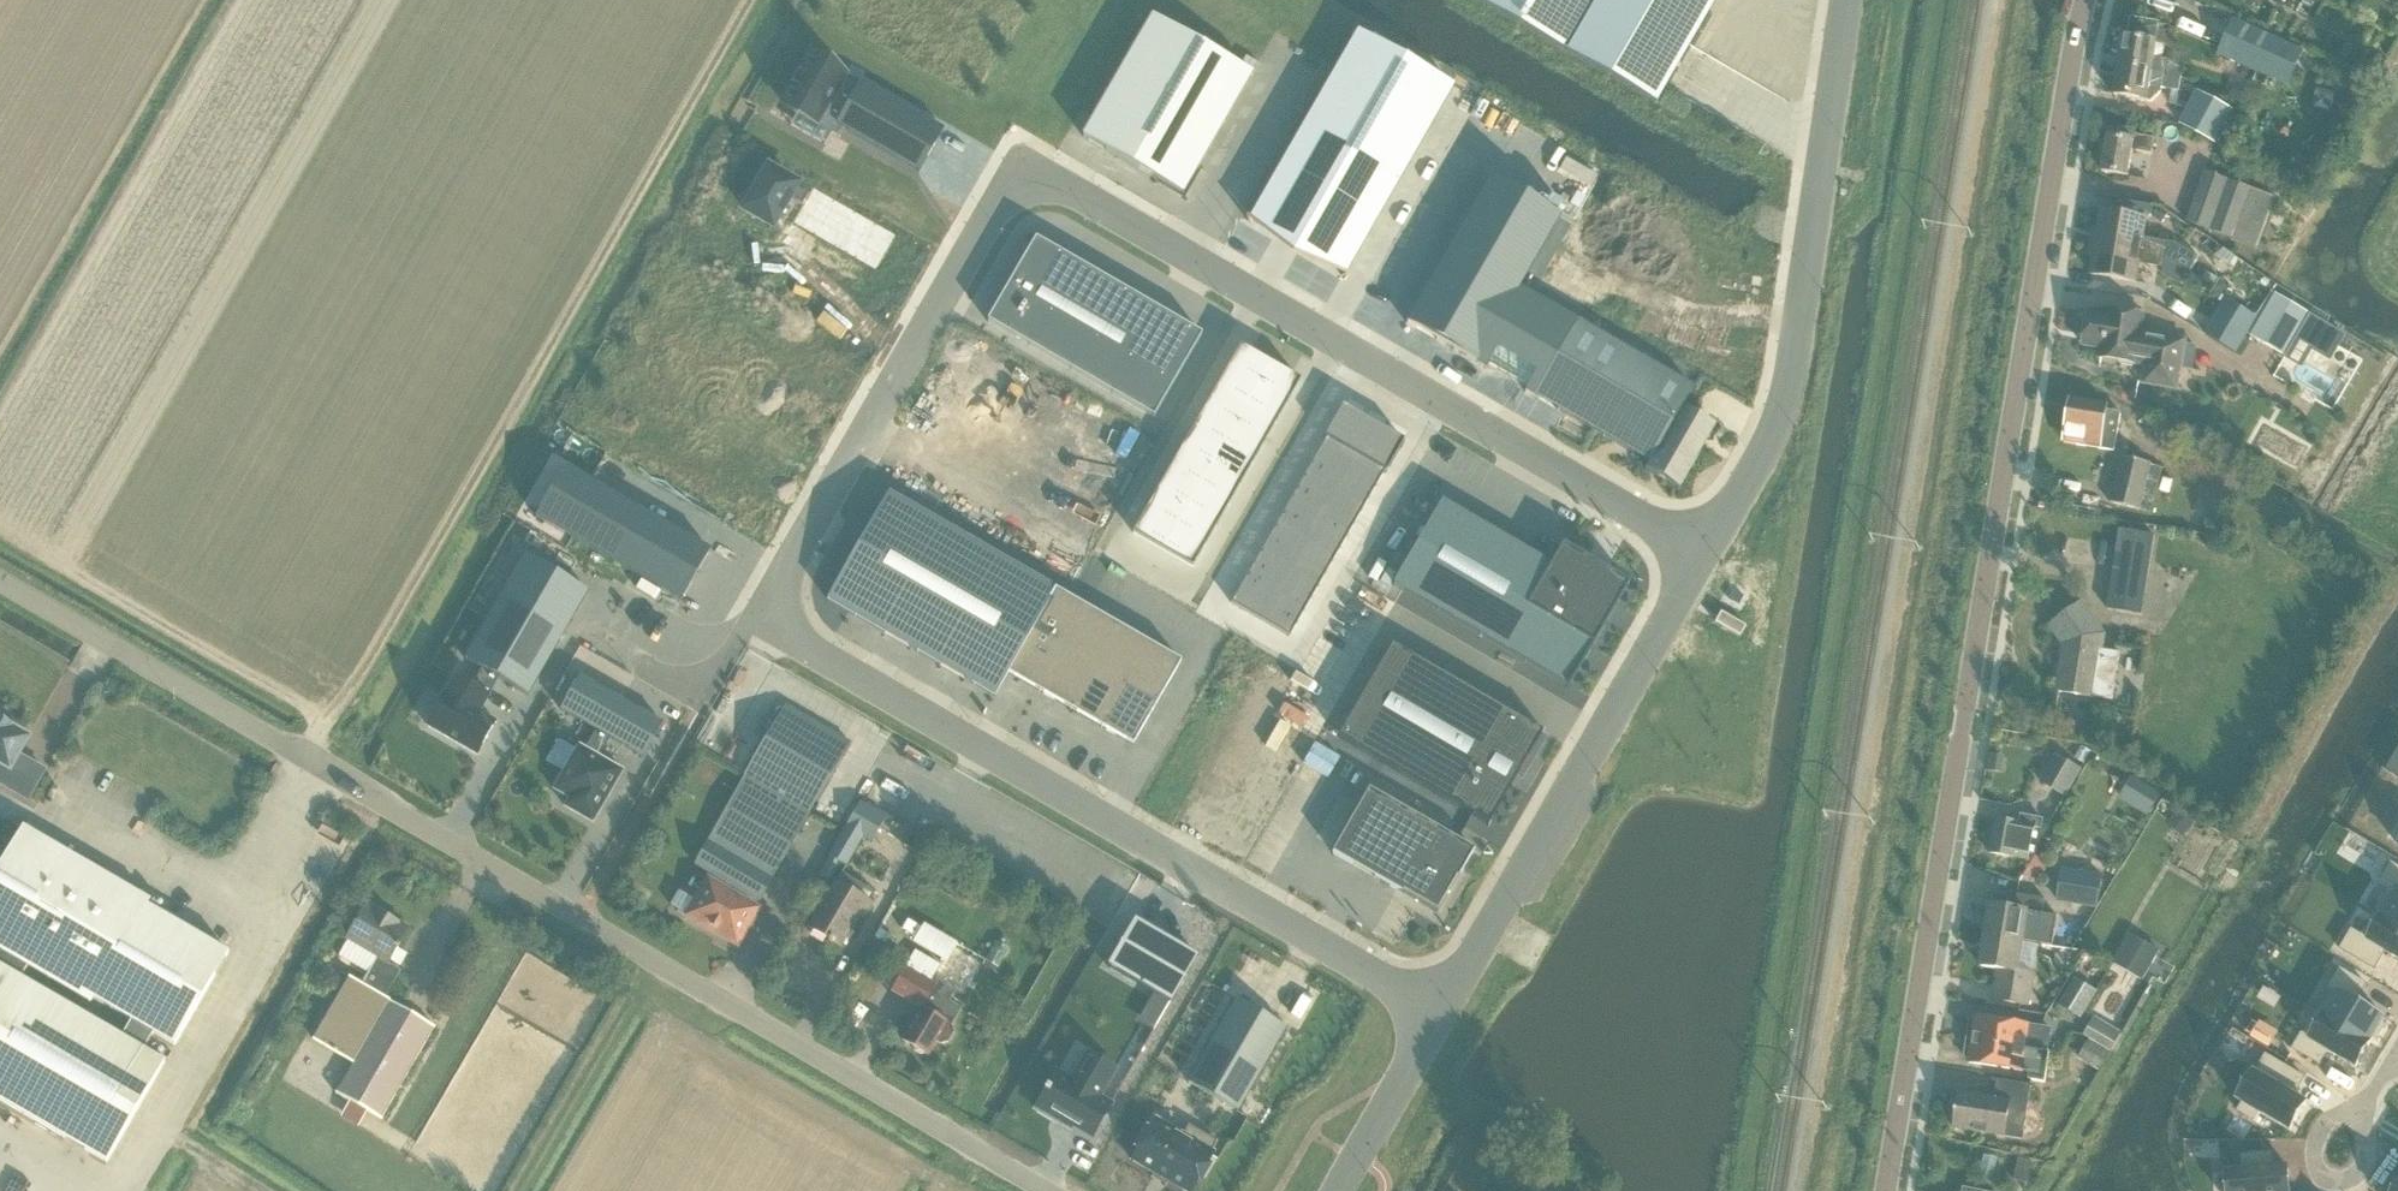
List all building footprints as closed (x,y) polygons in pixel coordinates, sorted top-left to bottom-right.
[(840,6),(861,18),(871,0),(843,0),(840,6)] [(861,18),(881,30),(899,0),(871,0),(861,18)] [(881,30),(902,42),(922,9),(906,0),(899,0),(881,30)] [(922,9),(927,0),(906,0),(922,9)] [(922,9),(942,21),(954,0),(927,0),(922,9)] [(942,21),(963,33),(982,0),(954,0),(942,21)] [(963,33),(984,45),(1003,12),(983,0),(982,0),(963,33)] [(1093,8),(1098,0),(1079,0),(1093,8)] [(1656,103),(1716,0),(1477,0),(1656,103)] [(922,9),(902,42),(923,54),(942,21),(922,9)] [(1153,16),(1084,136),(1183,194),(1253,73),(1153,16)] [(2155,59),(2158,42),(2156,42),(2159,23),(2134,19),(2131,38),(2125,37),(2120,67),(2181,76),(2184,61),(2166,59),(2166,61),(2155,59)] [(942,21),(923,54),(944,66),(963,33),(942,21)] [(2234,23),(2220,56),(2288,86),(2302,53),(2234,23)] [(1361,32),(1253,219),(1345,273),(1453,85),(1361,32)] [(963,33),(944,66),(965,78),(984,45),(963,33)] [(795,85),(784,104),(799,112),(822,126),(827,117),(837,123),(831,133),(833,133),(840,138),(846,128),(920,171),(944,130),(861,82),(858,86),(844,77),(846,74),(813,54),(802,73),(799,71),(792,83),(795,85)] [(2179,92),(2181,76),(2120,67),(2116,96),(2152,102),(2162,92),(2163,89),(2179,92)] [(2246,86),(2232,93),(2241,113),(2256,106),(2246,86)] [(2237,111),(2201,92),(2183,125),(2230,150),(2237,111)] [(2118,138),(2109,136),(2103,172),(2131,176),(2135,152),(2154,155),(2156,139),(2134,136),(2135,132),(2120,130),(2118,138)] [(769,168),(745,210),(773,227),(787,205),(799,212),(789,228),(873,277),(897,235),(813,187),(809,194),(796,187),(798,184),(769,168)] [(2277,196),(2207,171),(2188,222),(2259,246),(2277,196)] [(1491,177),(1407,323),(1486,368),(1489,364),(1528,386),(1525,391),(1536,397),(1579,321),(1521,288),(1562,217),(1491,177)] [(2095,239),(2095,243),(2166,255),(2165,259),(2190,272),(2191,273),(2200,257),(2173,242),(2168,241),(2145,237),(2148,218),(2152,216),(2153,205),(2126,201),(2124,215),(2104,211),(2099,240),(2095,239)] [(1115,286),(1046,246),(1045,246),(1034,239),(1027,251),(1001,295),(1000,296),(1001,296),(986,322),(1152,419),(1200,336),(1116,287),(1117,286),(1116,285),(1115,286)] [(2097,246),(2093,275),(2137,282),(2140,263),(2164,267),(2165,259),(2166,255),(2095,243),(2094,246),(2097,246)] [(2164,267),(2163,274),(2183,285),(2190,272),(2165,259),(2164,267)] [(2222,280),(2216,288),(2227,295),(2230,290),(2222,280)] [(2251,336),(2261,342),(2287,357),(2297,339),(2314,349),(2320,341),(2303,331),(2313,315),(2276,293),(2251,336)] [(2232,302),(2233,301),(2227,297),(2206,333),(2238,353),(2259,318),(2232,302)] [(2179,387),(2187,340),(2143,333),(2146,314),(2111,308),(2109,317),(2089,314),(2084,346),(2103,349),(2102,358),(2139,364),(2139,359),(2146,360),(2146,359),(2151,359),(2147,382),(2179,387)] [(1579,321),(1536,397),(1650,463),(1646,470),(1680,489),(1716,426),(1682,407),(1694,387),(1579,321)] [(2345,334),(2329,324),(2324,332),(2341,342),(2345,334)] [(1242,347),(1229,368),(1259,385),(1271,364),(1242,347)] [(1271,364),(1259,385),(1288,402),(1300,380),(1271,364)] [(1229,368),(1218,389),(1247,405),(1259,385),(1229,368)] [(1259,385),(1247,405),(1276,422),(1288,402),(1259,385)] [(1218,389),(1206,409),(1235,426),(1247,405),(1218,389)] [(2110,410),(2111,406),(2073,400),(2066,441),(2118,449),(2123,412),(2110,410)] [(1343,404),(1324,437),(1326,438),(1345,449),(1364,416),(1343,404)] [(1247,405),(1235,426),(1264,443),(1276,422),(1247,405)] [(1206,409),(1194,430),(1223,446),(1235,426),(1206,409)] [(1364,416),(1345,449),(1356,455),(1366,461),(1385,428),(1364,416)] [(1235,426),(1223,446),(1252,463),(1264,443),(1235,426)] [(1385,428),(1366,461),(1385,472),(1387,473),(1406,440),(1385,428)] [(1194,430),(1182,450),(1211,467),(1223,446),(1194,430)] [(1326,438),(1319,451),(1348,468),(1356,455),(1345,449),(1326,438)] [(1223,446),(1211,467),(1241,484),(1252,463),(1223,446)] [(1182,450),(1171,470),(1200,487),(1211,467),(1182,450)] [(1319,451),(1312,464),(1341,481),(1348,468),(1319,451)] [(1356,455),(1348,468),(1377,485),(1385,472),(1366,461),(1356,455)] [(2164,467),(2150,464),(2151,462),(2122,455),(2111,502),(2140,509),(2140,505),(2155,508),(2164,467)] [(1312,464),(1305,476),(1334,493),(1341,481),(1312,464)] [(566,466),(537,517),(683,601),(712,550),(566,466)] [(1211,467),(1200,487),(1229,504),(1241,484),(1211,467)] [(1348,468),(1341,481),(1370,497),(1377,485),(1348,468)] [(1171,470),(1159,491),(1188,508),(1200,487),(1171,470)] [(1305,476),(1297,489),(1326,506),(1334,493),(1305,476)] [(1341,481),(1334,493),(1363,510),(1370,497),(1341,481)] [(1200,487),(1188,508),(1217,524),(1229,504),(1200,487)] [(1297,489),(1290,502),(1319,519),(1326,506),(1297,489)] [(1159,491),(1147,511),(1176,528),(1188,508),(1159,491)] [(828,599),(996,696),(1009,673),(1134,745),(1182,662),(889,493),(828,599)] [(1334,493),(1326,506),(1356,523),(1363,510),(1334,493)] [(1444,500),(1395,584),(1569,685),(1568,687),(1570,688),(1631,583),(1563,544),(1552,563),(1444,500)] [(1290,502),(1283,514),(1312,531),(1319,519),(1290,502)] [(1326,506),(1319,519),(1348,535),(1356,523),(1326,506)] [(1188,508),(1176,528),(1205,545),(1217,524),(1188,508)] [(1147,511),(1135,533),(1164,549),(1176,528),(1147,511)] [(1283,514),(1275,527),(1305,544),(1312,531),(1283,514)] [(1319,519),(1312,531),(1341,548),(1348,535),(1319,519)] [(1275,527),(1268,540),(1297,556),(1305,544),(1275,527)] [(1176,528),(1164,549),(1193,566),(1205,545),(1176,528)] [(2143,614),(2155,535),(2122,530),(2110,609),(2143,614)] [(1312,531),(1305,544),(1334,561),(1341,548),(1312,531)] [(1268,540),(1261,552),(1290,569),(1297,556),(1268,540)] [(1305,544),(1297,556),(1326,573),(1334,561),(1305,544)] [(1261,552),(1253,565),(1283,582),(1290,569),(1261,552)] [(526,555),(466,659),(482,668),(473,685),(490,695),(499,678),(529,695),(589,591),(526,555)] [(1297,556),(1290,569),(1319,586),(1326,573),(1297,556)] [(1253,565),(1246,578),(1275,594),(1283,582),(1253,565)] [(1290,569),(1283,582),(1312,599),(1319,586),(1290,569)] [(1246,578),(1239,590),(1268,607),(1275,594),(1246,578)] [(1283,582),(1275,594),(1305,611),(1312,599),(1283,582)] [(1239,590),(1232,603),(1261,620),(1268,607),(1239,590)] [(1275,594),(1268,607),(1297,624),(1305,611),(1275,594)] [(2083,603),(2053,624),(2070,648),(2068,659),(2064,658),(2058,691),(2095,697),(2114,700),(2121,654),(2102,651),(2105,634),(2083,603)] [(1268,607),(1261,620),(1290,637),(1297,624),(1268,607)] [(1722,611),(1716,622),(1741,636),(1747,626),(1722,611)] [(1486,825),(1541,734),(1392,645),(1338,737),(1486,825)] [(457,676),(428,726),(478,755),(497,722),(481,712),(490,695),(489,695),(490,695),(473,685),(457,676)] [(581,676),(561,709),(597,730),(586,749),(600,757),(611,738),(645,757),(664,724),(581,676)] [(757,901),(760,902),(852,745),(787,707),(695,864),(748,895),(746,899),(709,878),(708,880),(711,881),(705,890),(703,888),(687,916),(717,934),(719,931),(740,943),(751,925),(749,924),(753,917),(755,918),(760,908),(755,905),(757,901)] [(41,767),(20,755),(31,736),(0,718),(0,785),(28,801),(46,770),(41,767)] [(580,745),(555,789),(571,798),(566,806),(594,822),(624,770),(600,757),(586,749),(580,745)] [(2387,769),(2397,775),(2397,750),(2387,769)] [(2067,796),(2082,769),(2057,755),(2042,782),(2067,796)] [(2134,778),(2122,799),(2149,815),(2162,794),(2134,778)] [(1370,789),(1333,853),(1397,890),(1398,889),(1438,912),(1461,870),(1462,871),(1474,849),(1370,789)] [(874,842),(889,817),(889,816),(863,801),(830,855),(831,856),(820,874),(832,882),(843,864),(847,866),(863,836),(874,842)] [(2180,808),(2169,821),(2184,835),(2195,822),(2180,808)] [(2029,859),(2036,826),(2042,827),(2044,819),(2023,815),(2021,823),(1997,818),(1990,852),(2029,859)] [(107,1162),(167,1060),(145,1047),(153,1032),(175,1045),(229,952),(21,832),(0,868),(0,1100),(107,1162)] [(2042,877),(2052,861),(2034,856),(2023,875),(2042,877)] [(2377,913),(2397,926),(2397,867),(2393,863),(2380,884),(2390,890),(2377,913)] [(2098,907),(2103,876),(2064,870),(2059,901),(2098,907)] [(877,892),(845,874),(842,873),(836,884),(810,927),(842,947),(860,915),(865,918),(874,902),(872,900),(877,892)] [(1990,906),(1986,936),(2023,942),(2056,947),(2061,915),(2044,912),(2046,898),(2011,893),(2008,909),(1990,906)] [(351,976),(315,1040),(354,1063),(338,1093),(382,1119),(436,1026),(388,997),(401,975),(388,968),(410,929),(394,920),(392,924),(366,908),(347,939),(348,940),(339,955),(369,973),(364,983),(351,976)] [(2342,949),(2376,969),(2387,952),(2397,959),(2397,926),(2377,913),(2363,936),(2353,930),(2342,949)] [(1135,921),(1109,966),(1154,993),(1160,996),(1146,1020),(1157,1026),(1171,1002),(1198,956),(1135,921)] [(974,962),(985,941),(948,922),(941,935),(932,931),(923,946),(934,952),(939,944),(974,962)] [(2132,934),(2114,964),(2143,981),(2161,951),(2132,934)] [(2019,970),(2023,942),(1986,936),(1981,966),(1999,969),(1994,999),(2029,1005),(2034,972),(2019,970)] [(954,1024),(963,1007),(951,1000),(957,990),(940,980),(938,983),(931,979),(943,958),(920,944),(908,965),(893,991),(923,1008),(905,1040),(928,1055),(937,1041),(941,1044),(949,1041),(956,1029),(954,1024)] [(2332,989),(2319,1012),(2372,1044),(2372,1042),(2374,1039),(2378,1041),(2388,1025),(2384,1022),(2386,1019),(2357,1002),(2368,985),(2342,969),(2330,988),(2332,989)] [(2100,992),(2077,977),(2060,1004),(2083,1018),(2100,992)] [(1237,999),(1189,1082),(1239,1111),(1287,1028),(1237,999)] [(2303,1034),(2295,1049),(2321,1064),(2329,1051),(2357,1068),(2372,1044),(2319,1012),(2305,1035),(2303,1034)] [(2124,1032),(2123,1031),(2097,1016),(2085,1034),(2091,1038),(2112,1050),(2113,1051),(2124,1032)] [(1971,1023),(1968,1040),(1973,1041),(2047,1052),(2051,1029),(1977,1018),(1976,1022),(1971,1023)] [(2100,1071),(2112,1050),(2091,1038),(2078,1059),(2099,1071),(2100,1071)] [(1973,1041),(1968,1040),(1966,1057),(1970,1059),(1970,1063),(2030,1073),(2029,1079),(2045,1081),(2049,1053),(2047,1052),(1973,1041)] [(1046,1092),(1037,1107),(1040,1109),(1038,1112),(1053,1121),(1055,1117),(1063,1122),(1074,1128),(1074,1127),(1093,1137),(1112,1104),(1099,1097),(1116,1069),(1089,1053),(1072,1081),(1057,1073),(1046,1092)] [(2255,1071),(2239,1100),(2244,1103),(2239,1111),(2256,1121),(2260,1113),(2292,1131),(2308,1103),(2296,1095),(2306,1078),(2267,1055),(2257,1073),(2255,1071)] [(2027,1116),(2032,1086),(1999,1080),(1996,1100),(1962,1094),(1956,1129),(2005,1137),(2022,1140),(2027,1116)] [(1132,1160),(1185,1190),(1192,1190),(1215,1153),(1213,1151),(1218,1141),(1189,1125),(1184,1134),(1156,1119),(1132,1160)] [(2228,1172),(2230,1190),(2291,1190),(2289,1167),(2275,1168),(2273,1153),(2243,1155),(2244,1171),(2228,1172)] [(2042,1179),(2045,1163),(2034,1160),(2033,1162),(2018,1159),(2015,1180),(2030,1184),(2031,1176),(2042,1179)]
